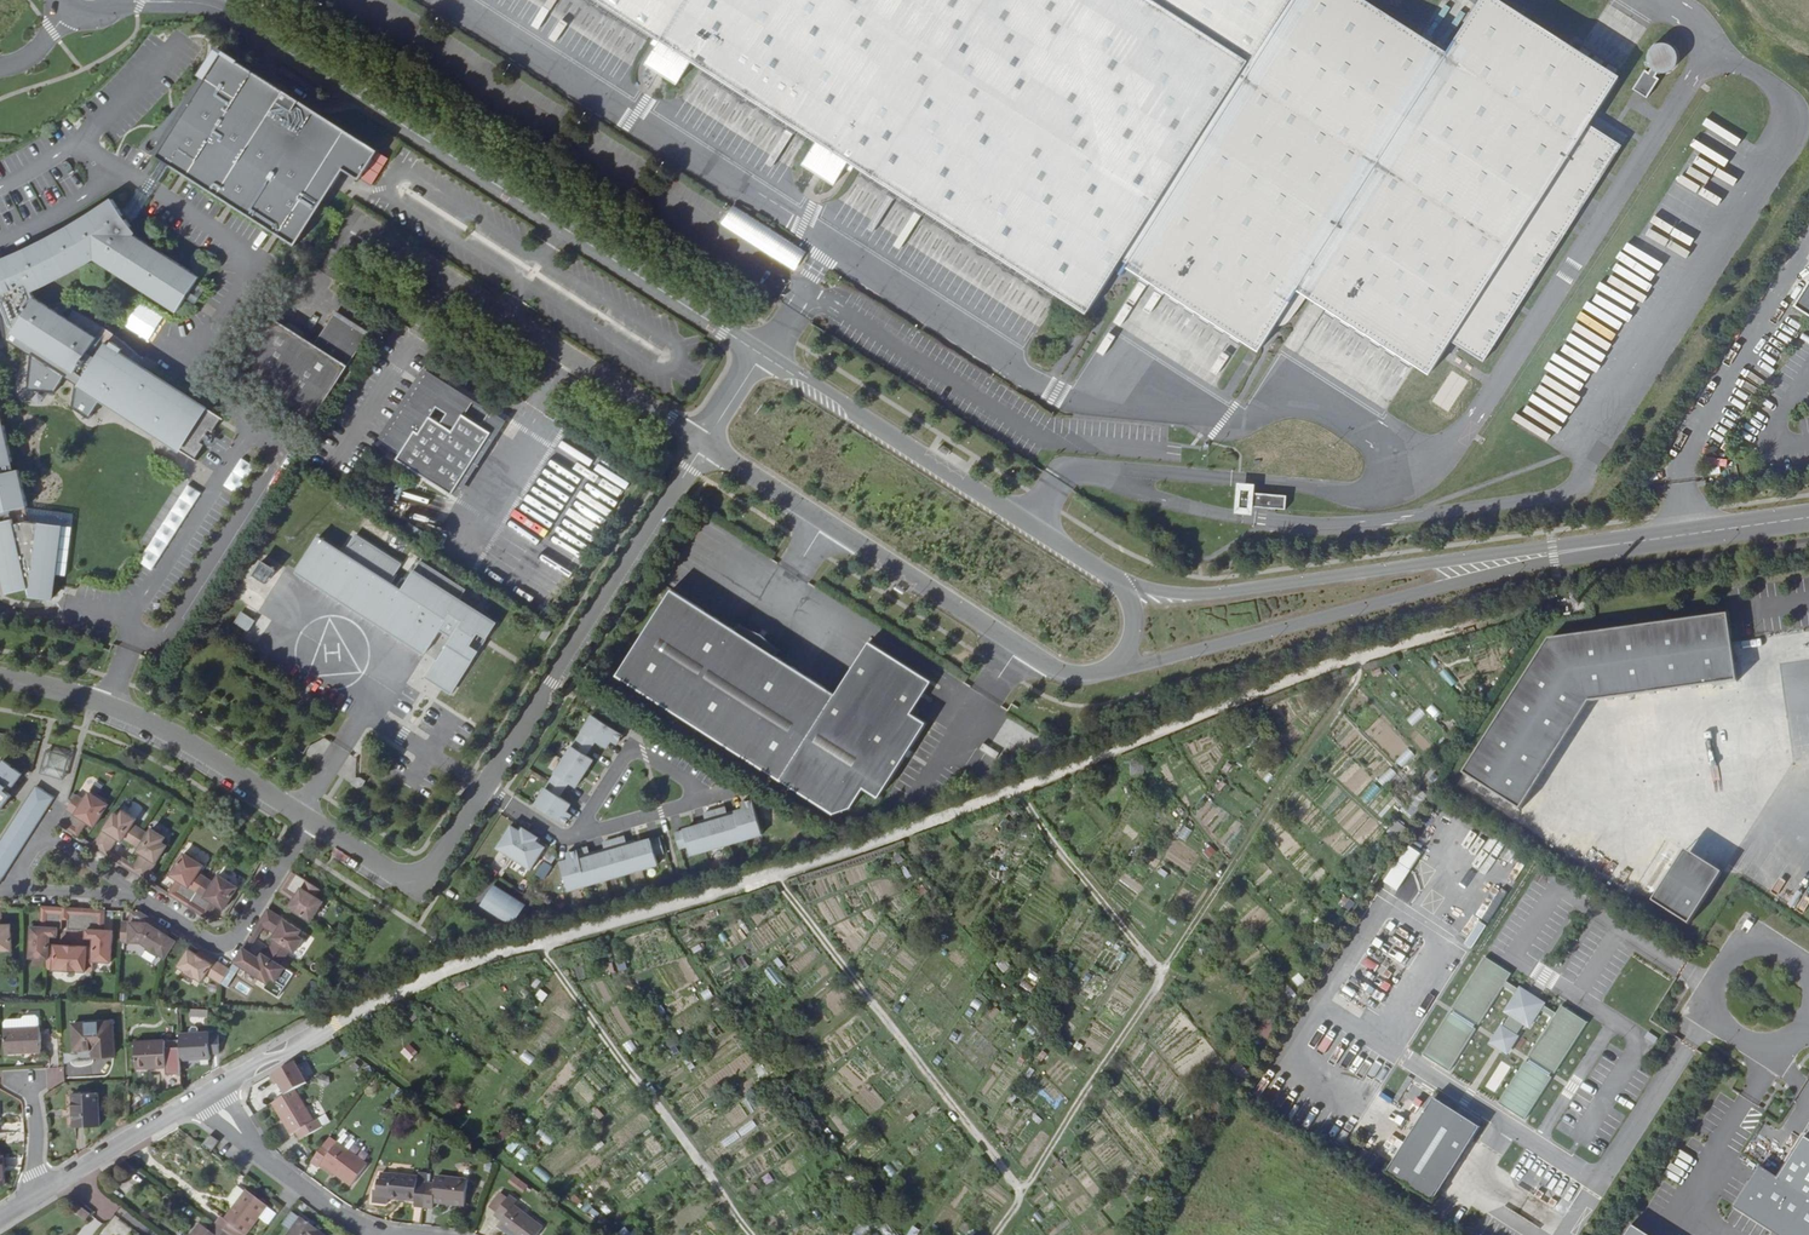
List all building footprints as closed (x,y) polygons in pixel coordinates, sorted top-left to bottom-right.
[(604,20),(652,52),(638,73),(669,92),(683,72),(809,152),(795,174),(826,194),(841,171),(1079,326),(1105,285),(1289,0),(572,0),(604,20)] [(1105,285),(1112,290),(1132,259),(1296,5),(1289,0),(1105,285)] [(1132,259),(1262,347),(1301,288),(1435,375),(1454,337),(1486,363),(1624,146),(1591,121),(1623,82),(1493,0),(1487,0),(1428,90),(1296,5),(1132,259)] [(1647,67),(1633,90),(1647,98),(1662,74),(1667,77),(1681,54),(1657,39),(1642,64),(1647,67)] [(241,61),(219,47),(214,55),(201,76),(206,80),(157,157),(296,246),(345,170),(361,180),(379,151),(241,62),(241,61)] [(1,309),(10,331),(14,334),(12,337),(104,398),(99,404),(190,464),(217,423),(127,363),(131,357),(75,318),(70,326),(34,303),(31,297),(90,268),(89,266),(92,264),(176,319),(198,285),(125,236),(129,231),(113,207),(110,210),(90,222),(91,223),(89,225),(88,223),(74,231),(70,234),(71,236),(67,237),(67,236),(50,244),(51,246),(47,248),(46,246),(37,251),(28,255),(29,256),(24,258),(24,257),(0,267),(0,309),(1,309)] [(798,252),(741,216),(733,229),(789,265),(798,252)] [(1796,302),(1808,311),(1808,281),(1796,302)] [(780,289),(773,284),(767,292),(775,297),(780,289)] [(316,347),(273,319),(239,372),(315,421),(368,336),(336,316),(316,347)] [(385,442),(431,372),(427,370),(422,379),(420,378),(415,386),(417,387),(382,440),(385,442)] [(494,412),(431,372),(385,442),(403,454),(399,461),(452,495),(493,431),(485,426),(494,412)] [(508,421),(494,412),(485,426),(493,431),(452,495),(458,499),(508,421)] [(6,513),(21,510),(23,509),(15,473),(9,474),(7,465),(8,465),(1,429),(0,429),(0,514),(6,513)] [(186,484),(138,563),(152,571),(200,493),(186,484)] [(1231,491),(1229,511),(1241,512),(1241,509),(1275,512),(1277,498),(1242,495),(1243,492),(1231,491)] [(21,510),(6,513),(7,522),(8,526),(20,524),(22,524),(23,518),(21,510)] [(0,523),(0,596),(24,591),(23,600),(44,603),(47,585),(49,585),(57,529),(22,524),(20,524),(8,526),(7,522),(0,523)] [(446,692),(495,615),(456,590),(463,581),(414,551),(394,580),(384,573),(396,554),(346,522),(334,542),(308,525),(282,565),(417,651),(434,625),(446,632),(430,655),(429,655),(417,674),(446,692)] [(258,561),(250,574),(266,584),(274,572),(258,561)] [(737,631),(671,589),(617,675),(780,778),(801,792),(889,654),(867,640),(834,692),(775,655),(779,648),(762,634),(741,624),(737,631)] [(250,617),(242,612),(235,622),(248,631),(255,620),(250,617)] [(1547,638),(1461,772),(1518,809),(1587,701),(1734,682),(1726,615),(1547,638)] [(535,636),(544,642),(551,631),(542,625),(535,636)] [(929,679),(889,654),(801,792),(833,812),(849,806),(861,786),(877,796),(923,722),(908,712),(929,679)] [(1411,726),(1426,717),(1421,709),(1407,718),(1411,726)] [(593,716),(583,733),(598,743),(609,750),(613,743),(615,740),(620,744),(625,736),(593,716)] [(583,733),(578,740),(594,750),(598,743),(583,733)] [(578,740),(552,782),(567,791),(571,784),(579,788),(596,762),(589,757),(594,750),(578,740)] [(44,747),(39,771),(62,777),(68,753),(44,747)] [(0,765),(0,780),(9,786),(11,783),(15,786),(23,773),(5,759),(0,765)] [(354,777),(350,784),(360,790),(365,780),(360,777),(354,777)] [(2,805),(11,793),(6,790),(9,786),(0,780),(0,808),(2,805)] [(55,795),(36,782),(0,838),(0,881),(55,795)] [(563,799),(567,791),(552,782),(547,789),(563,799)] [(1369,804),(1382,791),(1375,784),(1362,798),(1369,804)] [(547,789),(537,805),(548,813),(568,825),(572,818),(567,815),(569,812),(573,805),(563,799),(547,789)] [(76,794),(58,821),(73,830),(82,817),(86,819),(94,825),(108,803),(89,790),(83,799),(76,794)] [(678,835),(683,853),(692,850),(694,857),(711,853),(746,842),(765,836),(754,801),(747,803),(748,810),(746,811),(738,813),(730,815),(727,816),(725,810),(710,815),(712,821),(709,822),(701,824),(702,828),(697,830),(678,835)] [(132,841),(140,828),(132,822),(136,817),(121,808),(118,813),(114,811),(93,844),(107,852),(110,848),(114,841),(110,839),(113,834),(117,836),(122,839),(124,836),(132,841)] [(86,819),(82,817),(73,830),(77,833),(86,819)] [(1394,820),(1389,832),(1400,837),(1405,825),(1394,820)] [(1184,826),(1178,838),(1187,842),(1192,831),(1184,826)] [(140,828),(132,841),(139,846),(137,849),(142,852),(146,855),(143,860),(139,857),(134,864),(132,868),(146,877),(166,844),(161,841),(165,835),(151,827),(148,833),(140,828)] [(521,830),(515,827),(501,848),(533,869),(547,847),(539,842),(541,838),(525,828),(523,831),(521,830)] [(575,860),(566,863),(575,893),(594,887),(649,871),(665,866),(663,859),(671,856),(669,848),(666,839),(642,846),(641,842),(633,844),(630,845),(628,839),(613,844),(614,850),(611,850),(596,855),(593,856),(591,849),(576,853),(578,859),(575,860)] [(110,848),(107,852),(119,860),(122,856),(110,848)] [(1685,850),(1652,902),(1689,926),(1722,874),(1685,850)] [(173,895),(188,904),(205,877),(198,872),(203,863),(184,851),(170,873),(178,878),(182,881),(173,895)] [(122,856),(119,860),(132,868),(134,864),(122,856)] [(500,878),(504,871),(495,865),(490,873),(500,878)] [(319,888),(291,870),(282,885),(296,893),(293,898),(288,906),(308,918),(319,899),(314,896),(319,888)] [(205,877),(188,904),(202,913),(211,900),(215,902),(223,907),(237,885),(218,873),(213,882),(205,877)] [(182,881),(178,878),(169,892),(173,895),(182,881)] [(494,883),(481,904),(513,924),(526,903),(494,883)] [(282,885),(279,890),(293,898),(296,893),(282,885)] [(215,902),(211,900),(202,913),(206,916),(215,902)] [(47,956),(48,956),(49,943),(49,933),(57,934),(57,927),(61,927),(61,920),(62,910),(62,906),(46,905),(46,909),(45,925),(40,925),(31,924),(29,955),(47,956)] [(84,907),(69,906),(68,910),(68,920),(67,927),(83,928),(84,911),(84,907)] [(84,911),(83,928),(86,928),(86,935),(93,936),(93,945),(92,959),(93,959),(110,960),(112,929),(103,928),(98,928),(99,912),(100,908),(84,907),(84,911)] [(270,946),(283,955),(288,947),(294,950),(303,936),(298,932),(300,928),(267,907),(259,922),(263,924),(270,928),(273,924),(278,927),(275,931),(272,936),(275,938),(270,946)] [(131,924),(145,933),(141,940),(165,956),(176,939),(168,934),(152,924),(154,920),(140,910),(131,924)] [(171,930),(154,920),(152,924),(168,934),(171,930)] [(12,948),(10,922),(2,923),(0,923),(0,949),(12,948)] [(259,922),(251,934),(255,936),(263,924),(259,922)] [(255,936),(251,934),(243,946),(247,948),(255,936)] [(87,945),(55,943),(53,968),(86,969),(87,945)] [(283,955),(270,946),(265,954),(262,952),(259,956),(256,961),(251,958),(254,953),(247,948),(243,946),(234,960),(266,981),(270,976),(275,979),(284,966),(278,962),(283,955)] [(211,962),(188,947),(177,964),(201,980),(206,972),(221,982),(230,968),(214,958),(211,962)] [(214,958),(199,948),(196,952),(211,962),(214,958)] [(1510,974),(1483,957),(1451,1008),(1454,1010),(1452,1013),(1449,1011),(1422,1053),(1448,1070),(1475,1028),(1472,1026),(1474,1023),(1477,1025),(1502,986),(1505,981),(1510,974)] [(771,965),(763,970),(773,986),(781,981),(771,965)] [(1505,981),(1502,986),(1513,993),(1516,988),(1505,981)] [(1544,1001),(1518,985),(1516,988),(1513,993),(1502,1011),(1508,1015),(1501,1025),(1499,1023),(1487,1042),(1506,1054),(1518,1035),(1515,1033),(1522,1024),(1528,1027),(1539,1010),(1542,1004),(1544,1001)] [(1542,1004),(1539,1010),(1551,1017),(1554,1012),(1542,1004)] [(1585,1022),(1559,1005),(1554,1012),(1551,1017),(1526,1056),(1529,1058),(1527,1061),(1524,1059),(1497,1101),(1523,1118),(1550,1076),(1547,1074),(1549,1071),(1552,1073),(1585,1022)] [(5,1014),(5,1022),(39,1021),(39,1011),(36,1009),(25,1009),(23,1011),(9,1011),(5,1014)] [(111,1017),(74,1018),(75,1041),(92,1041),(92,1049),(112,1048),(111,1017)] [(1256,1034),(1268,1040),(1276,1024),(1265,1018),(1256,1034)] [(39,1021),(5,1022),(4,1022),(4,1044),(39,1043),(39,1021)] [(209,1029),(179,1030),(180,1056),(209,1055),(209,1049),(217,1049),(217,1032),(209,1032),(209,1029)] [(134,1039),(135,1063),(165,1063),(164,1038),(134,1039)] [(622,1044),(628,1055),(636,1050),(630,1039),(622,1044)] [(408,1061),(417,1052),(408,1043),(399,1052),(408,1061)] [(1371,1080),(1381,1065),(1367,1056),(1357,1071),(1371,1080)] [(1238,1061),(1229,1068),(1239,1080),(1248,1073),(1238,1061)] [(1499,1061),(1493,1073),(1502,1077),(1507,1066),(1499,1061)] [(82,1119),(97,1119),(97,1087),(70,1087),(71,1114),(81,1114),(82,1119)] [(297,1089),(274,1101),(292,1133),(296,1131),(300,1138),(323,1126),(319,1118),(314,1121),(297,1089)] [(1384,1172),(1431,1202),(1479,1127),(1432,1098),(1384,1172)] [(549,1145),(554,1138),(539,1129),(535,1136),(549,1145)] [(343,1132),(336,1141),(347,1149),(353,1141),(343,1132)] [(212,1135),(205,1146),(213,1153),(221,1143),(212,1135)] [(1737,1204),(1785,1234),(1808,1234),(1808,1141),(1804,1138),(1779,1176),(1762,1165),(1737,1204)] [(326,1141),(310,1162),(317,1167),(318,1165),(321,1162),(336,1174),(350,1184),(366,1163),(347,1149),(336,1141),(333,1146),(326,1141)] [(520,1147),(514,1157),(523,1162),(529,1152),(520,1147)] [(321,1162),(318,1165),(333,1177),(336,1174),(321,1162)] [(536,1165),(531,1171),(544,1181),(549,1175),(536,1165)] [(508,1180),(516,1187),(521,1181),(512,1174),(508,1180)] [(423,1210),(425,1186),(417,1185),(417,1181),(390,1178),(381,1177),(380,1184),(378,1184),(377,1194),(375,1194),(373,1204),(387,1206),(387,1200),(415,1203),(415,1209),(423,1210)] [(434,1187),(425,1186),(423,1210),(433,1211),(433,1205),(463,1208),(466,1181),(435,1178),(434,1187)] [(522,1191),(527,1185),(521,1181),(516,1187),(522,1191)] [(217,1224),(232,1234),(248,1234),(262,1217),(270,1206),(249,1191),(227,1220),(223,1217),(217,1224)] [(487,1209),(493,1213),(505,1199),(499,1194),(487,1209)] [(493,1213),(491,1216),(499,1222),(495,1227),(505,1234),(535,1234),(540,1229),(511,1206),(514,1202),(507,1196),(505,1199),(493,1213)] [(70,1210),(83,1221),(89,1214),(76,1203),(70,1210)] [(269,1207),(262,1217),(270,1223),(277,1213),(269,1207)] [(302,1217),(289,1234),(327,1234),(302,1217)] [(83,1227),(88,1233),(99,1224),(94,1218),(83,1227)] [(195,1234),(232,1234),(217,1224),(212,1232),(202,1225),(195,1234)] [(1631,1228),(1633,1225),(1632,1224),(1625,1234),(1643,1234),(1631,1228)]
